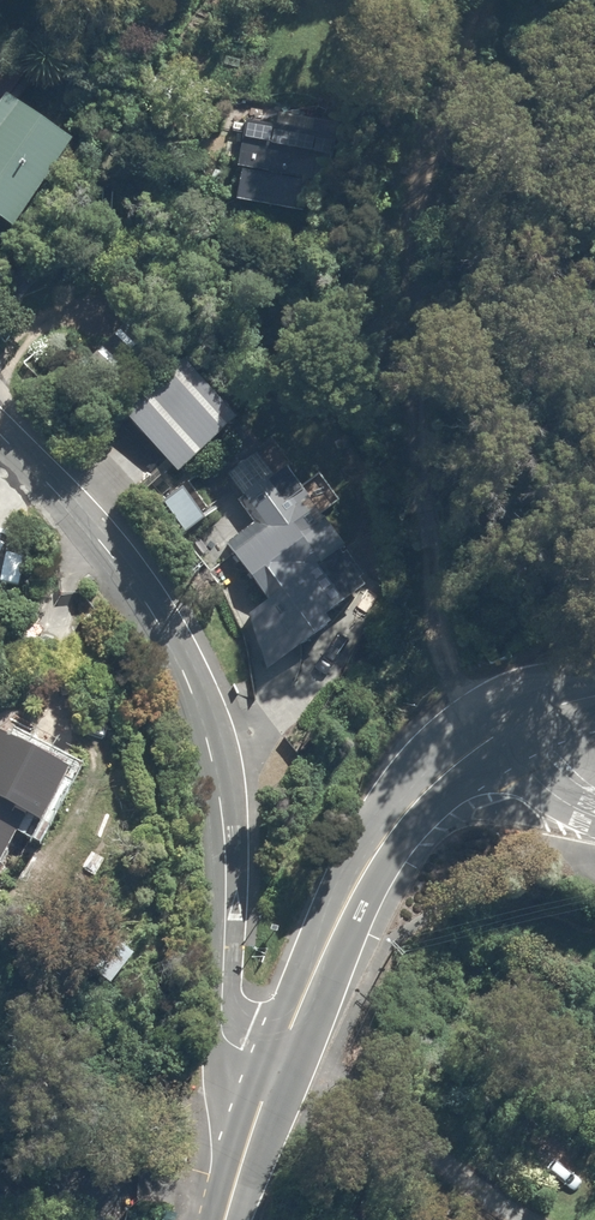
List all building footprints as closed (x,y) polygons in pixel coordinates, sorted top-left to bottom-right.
[(8,100),(22,79),(0,63),(0,219),(0,218),(17,230),(74,145),(8,100)] [(257,460),(235,475),(252,498),(244,504),(262,528),(233,549),(271,601),(250,617),(266,673),(329,628),(323,619),(362,591),(357,584),(362,580),(287,475),(274,484),(257,460)] [(205,522),(184,490),(165,503),(187,535),(205,522)] [(0,732),(0,864),(25,816),(43,826),(72,771),(0,732)]
